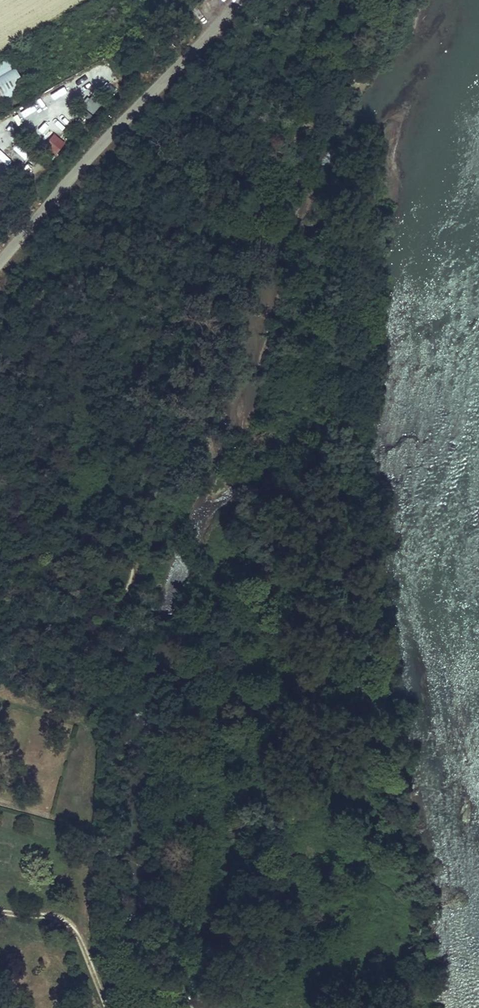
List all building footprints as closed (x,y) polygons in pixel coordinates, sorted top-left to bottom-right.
[(134,9),(129,1),(123,4),(128,13),(134,9)] [(14,54),(0,62),(0,105),(28,89),(15,66),(20,64),(14,54)] [(61,125),(66,121),(59,112),(54,116),(61,125)] [(53,133),(46,142),(58,152),(65,143),(53,133)]
